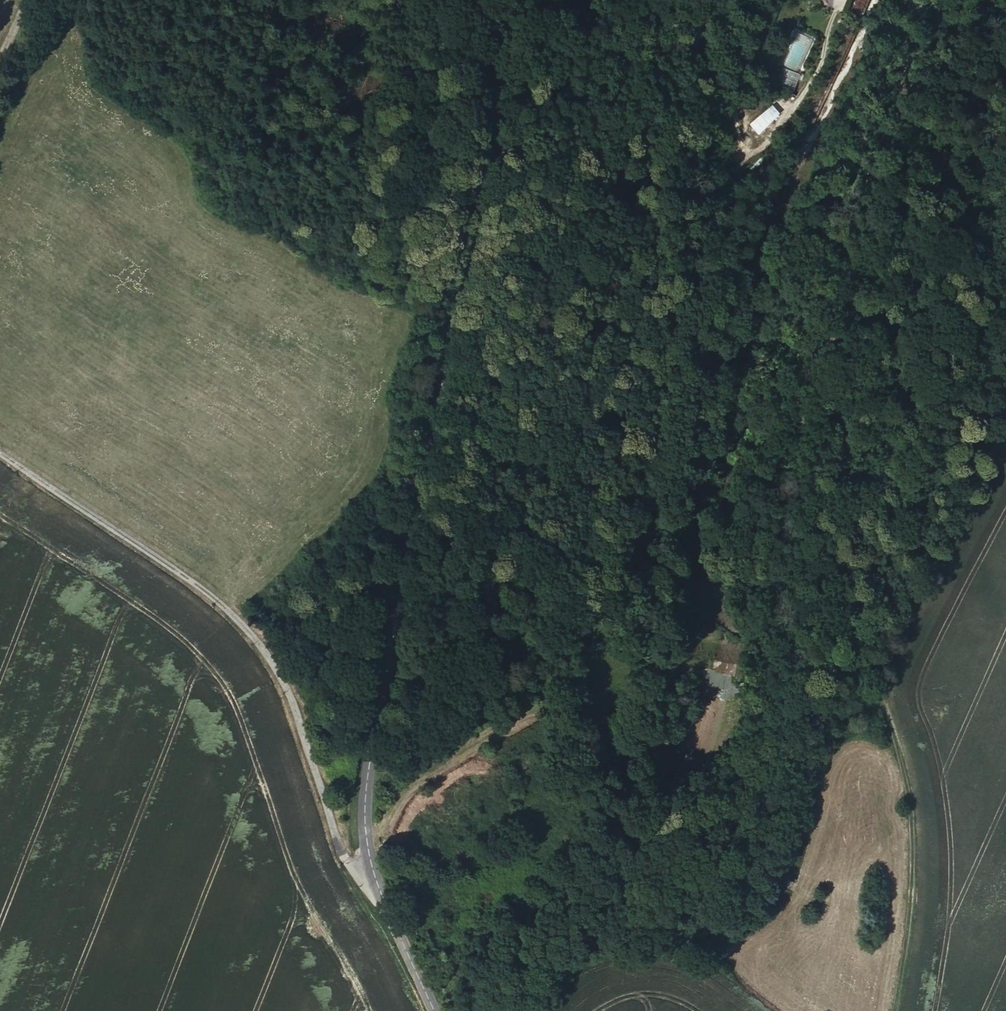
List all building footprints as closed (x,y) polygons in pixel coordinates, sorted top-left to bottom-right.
[(776,86),(793,91),(810,37),(793,31),(776,86)]
